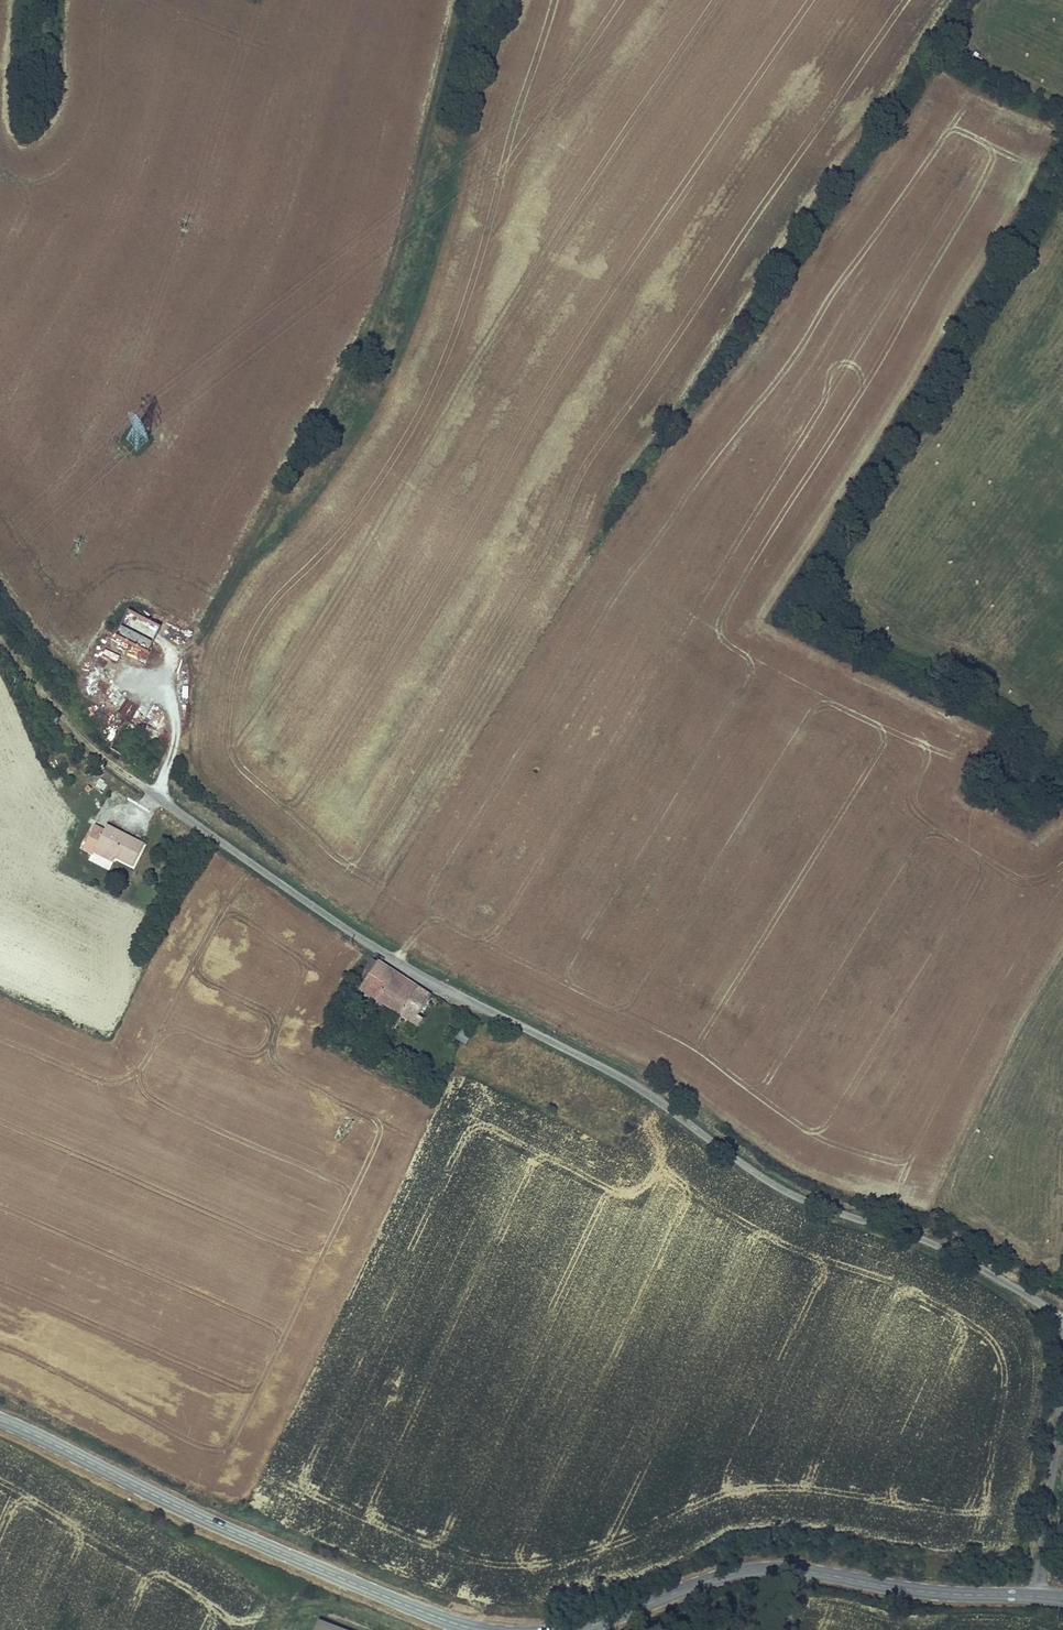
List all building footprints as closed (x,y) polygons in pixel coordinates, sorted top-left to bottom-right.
[(114,637),(148,653),(160,628),(127,611),(114,637)] [(154,715),(149,723),(163,733),(168,726),(154,715)] [(94,825),(82,850),(92,855),(93,853),(95,848),(114,857),(133,866),(143,845),(106,826),(104,830),(94,825)] [(95,848),(93,853),(111,862),(114,857),(95,848)] [(370,974),(360,989),(361,990),(397,1013),(400,1015),(418,1026),(422,1020),(417,1017),(430,996),(377,962),(370,974)] [(370,974),(364,971),(349,995),(355,999),(361,990),(360,989),(370,974)] [(349,995),(345,1002),(351,1006),(355,999),(349,995)] [(397,1013),(387,1029),(390,1031),(400,1015),(397,1013)] [(466,1015),(458,1030),(469,1036),(478,1021),(466,1015)] [(465,1044),(469,1037),(459,1032),(456,1039),(465,1044)] [(315,1629),(340,1629),(319,1621),(315,1629)]
